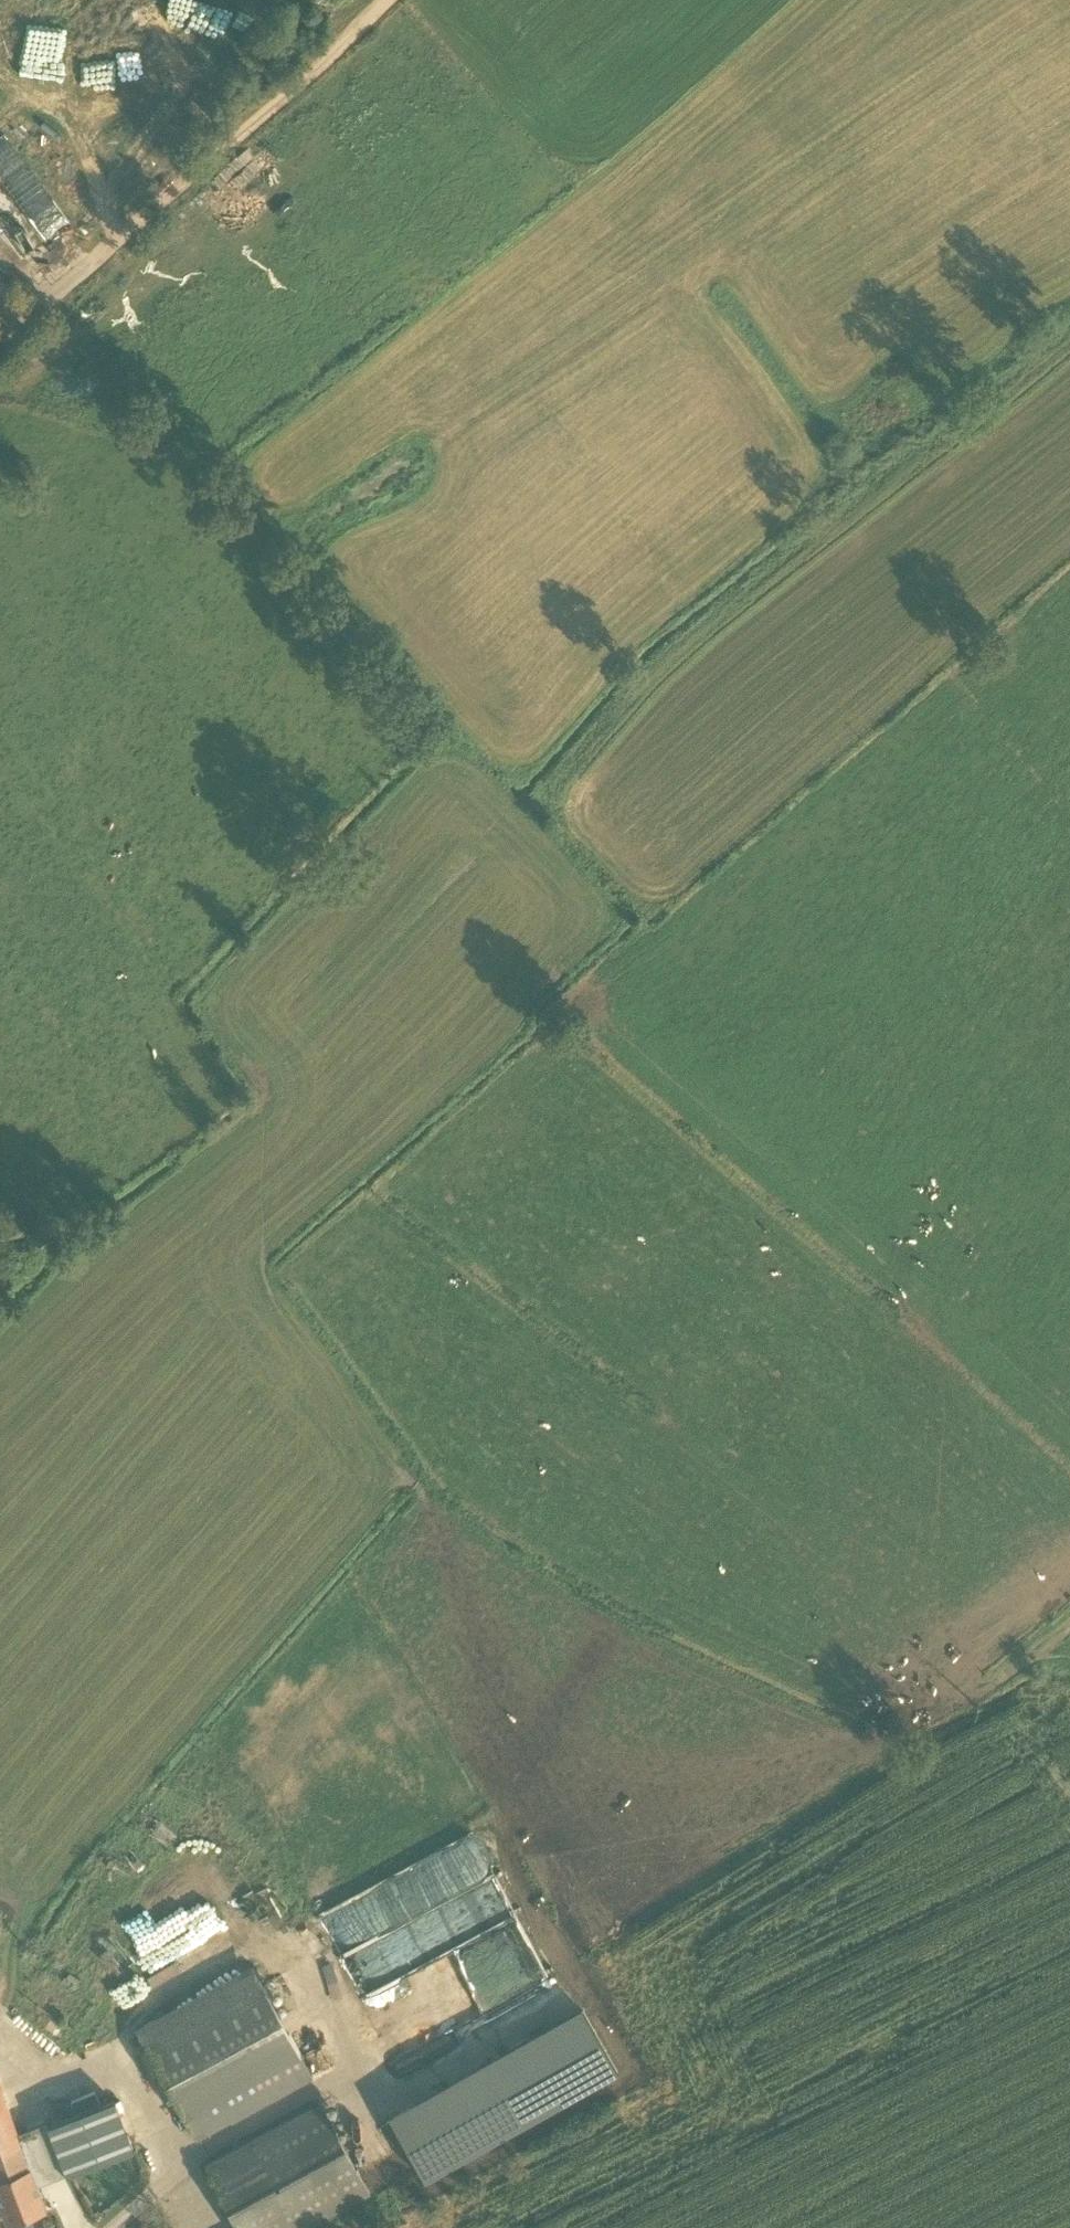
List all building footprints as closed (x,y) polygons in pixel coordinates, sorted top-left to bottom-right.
[(423,1855),(444,1910),(345,1946),(375,2025),(504,1978),(512,2001),(546,1989),(487,1831),(423,1855)] [(252,1966),(136,2029),(196,2141),(314,2080),(252,1966)] [(426,2180),(618,2072),(581,2007),(389,2115),(426,2180)] [(7,2226),(46,2211),(33,2176),(48,2171),(46,2166),(49,2164),(34,2126),(17,2132),(0,2086),(0,2206),(7,2226)] [(99,2104),(94,2092),(70,2102),(74,2113),(99,2104)] [(114,2101),(48,2126),(67,2176),(133,2151),(114,2101)] [(237,2227),(308,2227),(370,2194),(319,2101),(203,2165),(237,2227)]
